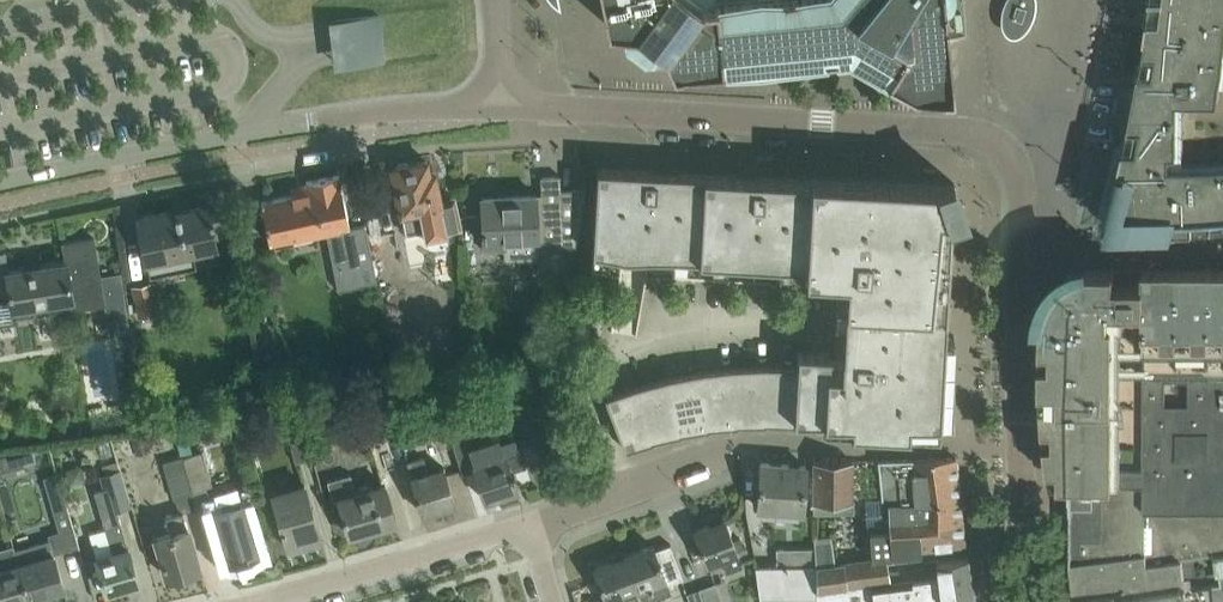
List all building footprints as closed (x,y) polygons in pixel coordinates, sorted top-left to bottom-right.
[(555,0),(541,0),(544,3),(548,7),(553,10),(557,12),(555,3),(555,0)] [(607,25),(621,26),(636,28),(636,27),(643,33),(658,43),(665,49),(671,63),(672,67),(847,50),(914,89),(953,90),(946,15),(945,9),(944,9),(944,4),(943,0),(602,0),(607,25)] [(1037,0),(1003,0),(1000,8),(999,17),(1001,24),(1005,30),(1009,33),(1014,34),(1021,31),(1026,27),(1031,20),(1035,11),(1036,4),(1037,0)] [(1106,225),(1144,225),(1180,224),(1180,223),(1197,222),(1222,220),(1222,0),(1151,0),(1147,32),(1148,33),(1143,66),(1141,66),(1126,143),(1125,144),(1106,225)] [(376,15),(333,20),(337,65),(381,61),(376,15)] [(1109,57),(1109,80),(1135,80),(1135,57),(1109,57)] [(1127,129),(1129,95),(1111,94),(1109,128),(1127,129)] [(396,165),(392,166),(397,193),(396,197),(397,203),(400,206),(401,211),(406,233),(424,229),(426,236),(427,242),(447,237),(445,232),(446,232),(446,231),(461,227),(459,219),(454,196),(440,199),(434,171),(429,172),(426,159),(409,162),(406,161),(398,162),(396,165)] [(700,258),(705,173),(597,167),(592,251),(623,253),(623,243),(645,245),(645,253),(645,255),(700,258)] [(807,263),(812,175),(810,175),(810,179),(705,173),(700,258),(755,261),(755,259),(755,250),(777,252),(777,262),(807,263)] [(306,181),(306,183),(309,196),(294,199),(293,194),(261,201),(269,240),(332,228),(334,238),(329,239),(339,289),(377,281),(365,225),(350,228),(339,174),(306,181)] [(481,195),(484,250),(504,249),(504,259),(538,257),(538,248),(563,247),(578,246),(584,188),(560,189),(559,174),(540,176),(541,196),(535,197),(535,192),(534,192),(534,193),(482,196),(482,195),(481,195)] [(950,183),(812,175),(807,263),(836,265),(837,244),(843,244),(841,274),(832,273),(828,352),(798,350),(797,365),(794,423),(796,423),(796,418),(850,419),(850,428),(910,431),(910,419),(952,420),(953,362),(943,361),(951,214),(963,210),(955,187),(956,186),(956,185),(955,185),(954,182),(950,183)] [(221,224),(219,219),(217,208),(209,210),(208,205),(171,212),(170,209),(137,216),(149,274),(196,265),(192,250),(216,245),(212,226),(221,224)] [(15,321),(14,311),(33,308),(32,304),(72,298),(73,307),(104,302),(100,275),(94,237),(63,242),(66,261),(8,270),(5,251),(0,252),(0,323),(15,321)] [(1043,352),(1043,369),(1043,378),(1043,387),(1044,413),(1045,416),(1045,422),(1046,431),(1047,442),(1049,454),(1052,479),(1058,479),(1059,479),(1071,479),(1072,479),(1072,480),(1222,480),(1222,264),(1090,263),(1084,265),(1079,267),(1077,267),(1074,269),(1072,269),(1071,270),(1070,271),(1068,271),(1067,272),(1066,273),(1065,274),(1064,275),(1063,276),(1062,277),(1058,281),(1058,282),(1057,283),(1056,284),(1055,285),(1055,286),(1054,287),(1054,288),(1053,289),(1052,290),(1052,291),(1051,292),(1051,294),(1050,295),(1050,296),(1050,297),(1048,303),(1046,309),(1045,314),(1044,320),(1044,326),(1044,332),(1043,338),(1043,352)] [(120,272),(100,275),(104,302),(109,334),(130,331),(120,272)] [(158,317),(150,281),(132,284),(140,321),(158,317)] [(765,422),(765,364),(732,366),(737,424),(738,423),(765,422)] [(794,423),(797,365),(765,364),(765,422),(767,422),(767,421),(794,423)] [(737,424),(732,366),(700,369),(708,427),(710,427),(710,426),(737,424)] [(708,427),(700,369),(668,376),(680,432),(682,432),(682,431),(708,427)] [(680,432),(668,376),(636,384),(653,440),(654,439),(654,438),(680,432)] [(465,381),(464,391),(476,392),(477,382),(465,381)] [(653,440),(636,384),(604,395),(625,448),(653,440)] [(452,398),(438,397),(440,404),(441,407),(461,469),(474,465),(485,499),(517,489),(512,476),(515,475),(514,470),(524,466),(517,445),(512,429),(499,434),(482,439),(476,421),(470,423),(463,400),(452,398)] [(312,457),(299,415),(282,417),(295,461),(312,457)] [(594,446),(580,451),(586,467),(599,463),(594,446)] [(202,450),(181,456),(192,493),(213,487),(202,450)] [(0,456),(0,471),(11,468),(7,454),(0,456)] [(192,493),(181,456),(162,462),(173,498),(192,493)] [(877,459),(881,497),(881,498),(914,496),(914,502),(959,499),(955,456),(911,458),(891,458),(877,459)] [(454,503),(444,467),(428,472),(424,457),(407,461),(422,512),(454,503)] [(813,501),(852,500),(852,459),(813,460),(813,501)] [(757,506),(802,509),(805,464),(760,461),(757,506)] [(130,503),(120,467),(99,473),(109,509),(130,503)] [(395,521),(384,483),(356,491),(350,473),(327,479),(334,503),(340,501),(349,534),(395,521)] [(45,482),(61,539),(75,535),(59,478),(45,482)] [(1071,481),(1071,484),(1073,484),(1073,493),(1073,503),(1071,503),(1071,506),(1072,506),(1072,508),(1071,508),(1071,560),(1146,550),(1148,561),(1182,557),(1216,552),(1222,551),(1222,480),(1072,480),(1072,481),(1071,481)] [(321,539),(304,483),(272,492),(288,548),(321,539)] [(242,491),(209,501),(211,509),(211,510),(225,558),(226,558),(227,562),(260,552),(259,548),(260,548),(245,499),(245,500),(242,491)] [(962,521),(959,499),(914,502),(914,496),(881,498),(881,497),(864,498),(866,527),(890,525),(889,525),(900,524),(939,520),(939,522),(962,521)] [(199,567),(183,510),(165,516),(170,533),(156,537),(167,576),(199,567)] [(727,571),(742,566),(724,518),(694,529),(707,563),(722,557),(727,571)] [(939,520),(900,524),(889,525),(890,525),(890,529),(869,530),(871,556),(871,557),(886,556),(920,552),(920,546),(964,542),(962,521),(939,522),(939,520)] [(119,522),(105,526),(88,531),(106,591),(139,581),(128,546),(128,547),(120,521),(119,521),(119,522)] [(814,536),(815,564),(835,562),(831,534),(814,536)] [(18,562),(19,562),(13,544),(0,548),(0,601),(11,601),(28,597),(18,562)] [(624,555),(641,601),(670,591),(653,544),(624,555)] [(1124,585),(1185,575),(1182,557),(1148,561),(1146,550),(1071,560),(1070,560),(1074,588),(1124,582),(1124,585)] [(53,552),(19,562),(18,562),(28,597),(63,587),(53,552)] [(624,555),(594,566),(606,596),(604,596),(606,601),(641,601),(624,555)] [(889,579),(872,581),(873,594),(874,601),(879,601),(882,601),(923,597),(923,600),(973,594),(967,555),(935,560),(936,574),(889,579)] [(889,579),(886,556),(871,557),(871,556),(835,562),(815,564),(816,588),(827,587),(837,586),(848,584),(859,583),(870,581),(872,581),(889,579)] [(816,588),(815,564),(755,565),(758,595),(771,595),(813,596),(816,596),(816,588)] [(1219,570),(1222,580),(1185,586),(1184,579),(1129,586),(1130,593),(1116,594),(1115,587),(1075,593),(1076,601),(1222,601),(1222,569),(1219,570)] [(705,598),(707,601),(732,601),(725,578),(716,581),(715,580),(701,586),(705,598)] [(870,581),(859,583),(861,598),(872,597),(870,581)] [(853,599),(861,598),(859,583),(848,584),(850,599),(853,599)] [(840,601),(850,599),(848,584),(837,586),(840,601)] [(705,598),(701,586),(687,591),(692,601),(707,601),(705,598)] [(840,601),(837,586),(827,587),(829,601),(831,601),(840,601)] [(827,587),(816,588),(816,596),(816,601),(829,601),(827,587)]
